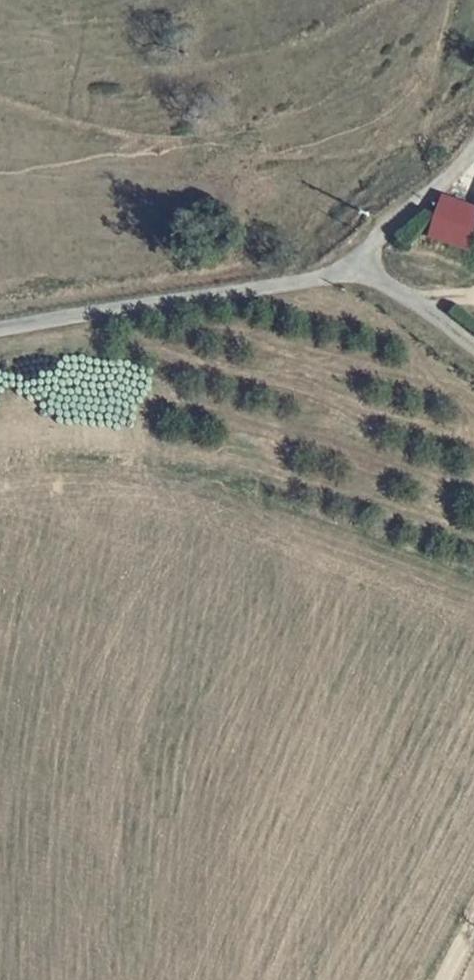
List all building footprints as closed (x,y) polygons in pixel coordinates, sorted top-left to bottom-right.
[(432,235),(471,248),(473,238),(473,213),(450,203),(432,235)]
